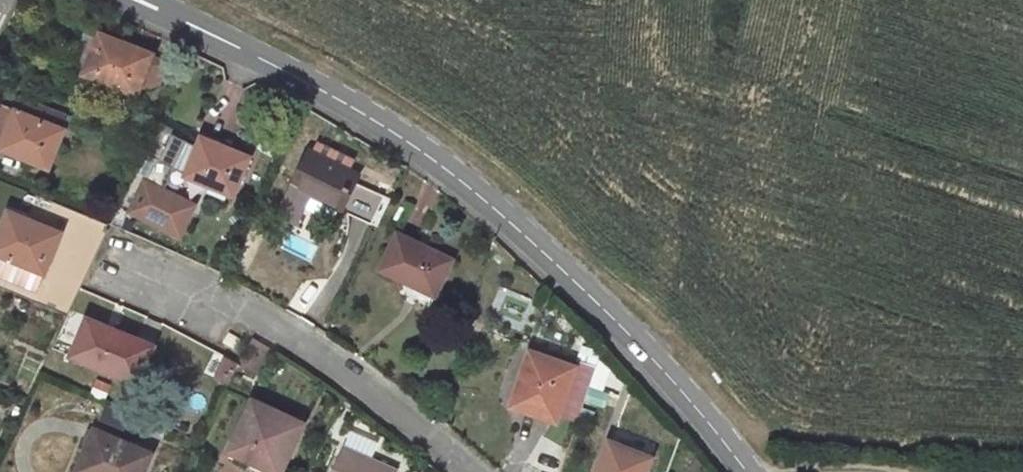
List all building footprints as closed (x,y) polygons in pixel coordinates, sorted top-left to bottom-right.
[(84,32),(70,65),(85,71),(85,73),(100,79),(100,81),(136,96),(138,91),(151,59),(151,57),(135,50),(135,48),(100,34),(99,38),(84,32)] [(135,48),(135,50),(151,57),(152,54),(136,47),(135,48)] [(166,64),(151,59),(138,91),(153,97),(166,64)] [(21,98),(16,111),(0,104),(0,142),(20,150),(19,154),(41,163),(43,157),(52,161),(69,117),(21,98)] [(189,138),(160,123),(154,135),(120,206),(134,213),(181,236),(196,205),(165,190),(175,167),(187,173),(186,174),(234,195),(250,157),(219,144),(218,146),(201,139),(198,146),(187,140),(189,138)] [(359,175),(310,151),(293,184),(311,193),(341,208),(343,209),(359,175)] [(52,161),(43,157),(41,163),(50,167),(52,161)] [(341,208),(311,193),(303,207),(334,222),(341,208)] [(125,231),(134,213),(120,206),(111,225),(125,231)] [(9,212),(0,233),(0,275),(31,288),(39,269),(45,272),(61,234),(9,212)] [(454,260),(398,233),(380,270),(435,297),(454,260)] [(116,331),(107,327),(104,334),(113,337),(116,331)] [(113,337),(104,334),(91,364),(139,384),(153,348),(137,342),(138,339),(116,331),(113,337)] [(238,342),(227,336),(221,346),(233,352),(238,342)] [(261,380),(273,355),(251,341),(239,366),(261,380)] [(574,369),(535,355),(532,363),(528,362),(524,374),(527,375),(516,405),(557,419),(574,369)] [(239,365),(226,358),(215,380),(228,387),(239,365)] [(112,386),(98,379),(94,388),(109,393),(112,386)] [(302,424),(254,402),(232,450),(252,460),(279,471),(302,424)] [(168,430),(155,423),(151,431),(165,437),(168,430)] [(96,429),(79,466),(92,471),(144,471),(152,454),(96,429)] [(607,437),(593,471),(649,471),(655,457),(607,437)] [(345,446),(333,471),(396,471),(397,470),(345,446)] [(252,460),(248,470),(253,471),(279,471),(252,460)]
